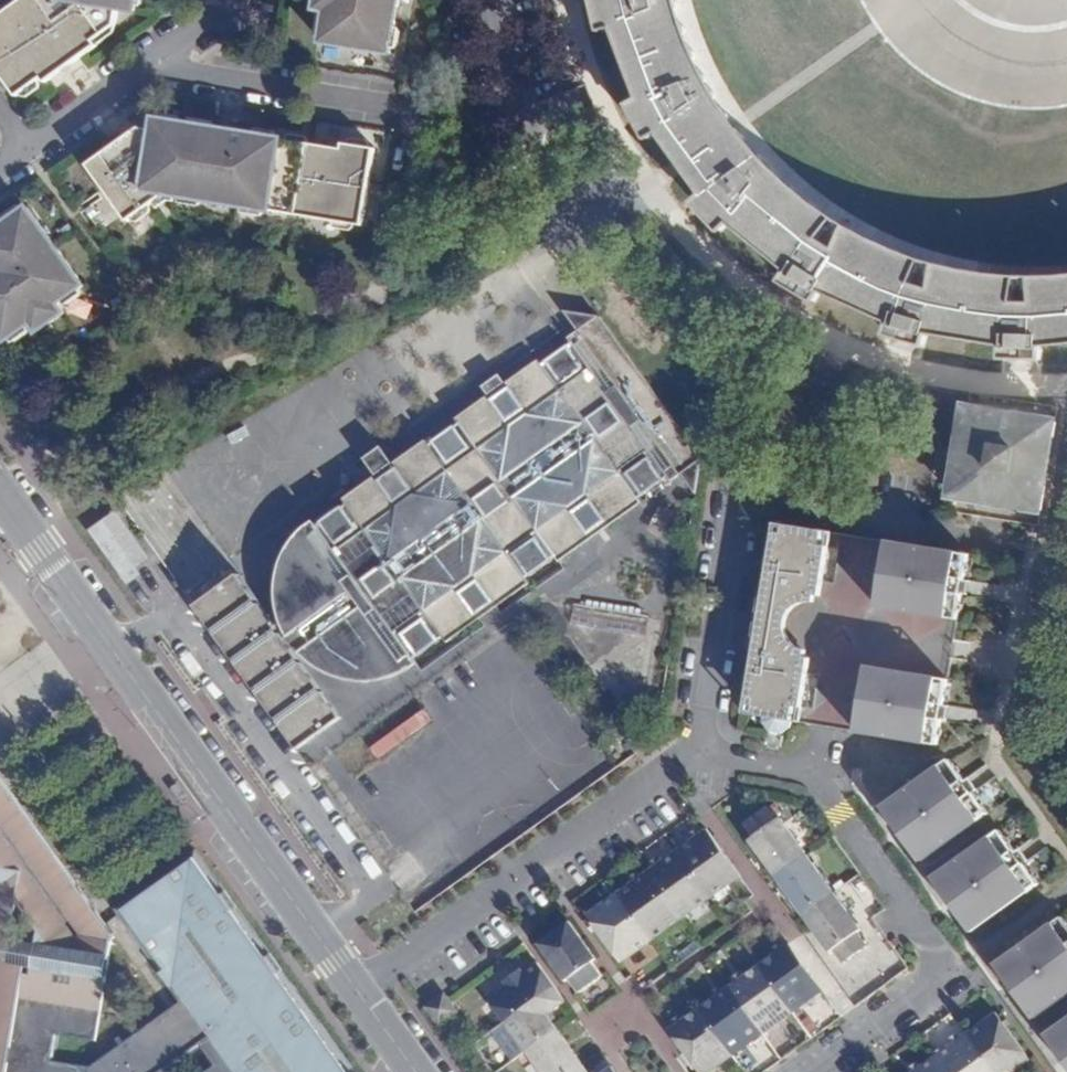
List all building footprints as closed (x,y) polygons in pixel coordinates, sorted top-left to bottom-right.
[(0,31),(0,82),(17,105),(43,87),(46,92),(97,56),(95,51),(116,35),(128,10),(146,12),(148,0),(36,0),(0,27),(1,30),(0,31)] [(303,17),(314,19),(309,49),(378,61),(389,0),(305,0),(303,17)] [(976,280),(975,280),(966,278),(966,274),(964,272),(963,272),(960,272),(957,276),(940,272),(941,270),(938,267),(935,267),(932,271),(934,275),(936,275),(933,290),(921,286),(909,283),(917,268),(919,269),(923,266),(922,263),(921,261),(916,262),(897,259),(898,254),(897,252),(894,251),(891,252),(889,255),(874,248),(874,242),(871,240),(869,239),(866,243),(850,234),(851,230),(850,228),(848,227),(844,229),(844,233),(846,236),(838,250),(828,244),(819,237),(828,223),(832,225),(834,225),(836,223),(835,219),(831,218),(828,220),(814,212),(815,208),(814,205),(808,205),(806,207),(792,195),(795,193),(796,190),(793,187),(790,185),(788,186),(785,189),(773,176),(774,171),(773,169),(770,167),(766,169),(761,164),(763,161),(763,158),(760,156),(757,155),(755,156),(750,150),(744,143),(745,139),(744,136),(741,135),(737,136),(734,133),(724,119),(727,115),(726,110),(721,108),(718,109),(715,102),(712,97),(714,92),(714,90),(712,88),(707,87),(703,81),(705,78),(705,73),(703,71),(698,71),(692,56),(694,55),(695,49),(694,48),(690,47),(688,48),(683,31),(685,31),(687,26),(687,25),(683,21),(680,22),(676,7),(678,3),(679,0),(593,0),(601,33),(614,32),(639,100),(628,106),(646,141),(659,137),(685,172),(702,195),(692,205),(720,234),(729,226),(786,272),(780,284),(814,305),(822,294),(890,325),(885,337),(924,349),(929,336),(965,342),(976,280)] [(227,128),(158,118),(157,124),(143,123),(126,136),(91,161),(131,215),(165,191),(352,221),(365,143),(333,139),(331,144),(227,128)] [(37,319),(47,311),(54,321),(69,310),(63,300),(89,281),(32,204),(0,227),(0,320),(11,336),(37,319)] [(976,280),(965,342),(1001,348),(1000,361),(1042,362),(1044,349),(1066,346),(1066,284),(1063,284),(1063,282),(1061,280),(1057,279),(1055,280),(1054,285),(1038,285),(1036,281),(1034,279),(1031,279),(1029,281),(1029,285),(1023,285),(1019,285),(1019,282),(1018,280),(1015,278),(1013,279),(1011,281),(1010,285),(993,282),(993,280),(992,278),(990,276),(987,276),(985,277),(984,281),(976,280)] [(47,311),(37,319),(45,328),(54,321),(47,311)] [(292,645),(302,656),(312,665),(322,671),(337,677),(350,681),(364,682),(376,681),(387,679),(398,676),(407,672),(417,666),(420,670),(486,625),(479,615),(494,604),(500,612),(563,568),(558,560),(608,525),(642,502),(637,495),(668,474),(671,479),(682,472),(696,492),(700,459),(598,311),(567,333),(570,338),(539,359),(537,356),(505,378),(499,370),(481,383),(486,391),(455,412),(457,416),(426,438),(424,435),(391,457),(379,440),(361,453),(374,470),(342,492),(344,496),(314,517),(313,517),(302,526),(293,537),(285,550),(279,563),(276,575),(275,587),(275,599),(278,614),(283,628),(288,638),(292,645)] [(979,424),(982,409),(968,406),(965,422),(979,424)] [(1040,419),(982,409),(979,424),(965,422),(955,481),(969,484),(967,497),(1026,507),(1028,493),(1043,495),(1046,477),(1041,476),(1046,452),(1050,453),(1053,436),(1037,433),(1040,419)] [(1055,421),(1040,419),(1037,433),(1053,436),(1055,421)] [(1046,477),(1050,453),(1046,452),(1041,476),(1046,477)] [(969,484),(955,481),(953,494),(967,497),(969,484)] [(1028,493),(1026,507),(1040,509),(1043,495),(1028,493)] [(121,581),(152,564),(119,505),(88,523),(121,581)] [(820,595),(831,532),(776,523),(765,586),(815,595),(820,595)] [(959,619),(969,554),(887,541),(876,605),(959,619)] [(191,594),(211,621),(253,589),(234,563),(191,594)] [(814,603),(815,595),(765,586),(761,617),(755,649),(806,658),(807,650),(798,647),(790,639),(787,631),(788,623),(792,615),(797,607),(800,606),(809,603),(814,603)] [(211,621),(231,652),(276,623),(253,589),(211,621)] [(276,623),(231,652),(252,680),(295,651),(276,623)] [(792,721),(799,722),(809,660),(806,658),(755,649),(745,714),(765,716),(764,722),(770,732),(781,733),(790,727),(792,721)] [(273,712),(316,682),(295,651),(252,680),(273,712)] [(938,745),(949,680),(867,666),(856,731),(938,745)] [(341,718),(316,682),(273,712),(297,747),(341,718)] [(989,813),(950,759),(883,807),(895,824),(901,822),(912,837),(907,841),(922,861),(989,813)] [(31,824),(40,818),(0,763),(0,780),(31,824)] [(100,918),(31,824),(0,780),(0,900),(15,902),(5,962),(29,967),(34,943),(84,950),(75,936),(100,918)] [(775,878),(808,854),(781,817),(777,820),(768,807),(743,825),(752,837),(748,841),(759,856),(775,878)] [(687,835),(691,840),(702,832),(698,827),(687,835)] [(677,850),(712,899),(742,877),(707,828),(702,832),(691,840),(677,850)] [(1040,884),(1001,830),(934,878),(946,895),(951,891),(964,909),(959,913),(972,932),(1040,884)] [(647,871),(682,920),(712,899),(677,850),(661,860),(650,868),(647,871)] [(243,917),(198,854),(117,910),(163,975),(243,917)] [(787,895),(802,915),(835,892),(808,854),(775,878),(787,895)] [(647,864),(650,868),(661,860),(657,856),(647,864)] [(627,878),(630,882),(642,875),(638,870),(627,878)] [(630,882),(617,892),(652,941),(682,920),(647,871),(642,875),(630,882)] [(585,915),(589,920),(598,932),(620,963),(652,941),(617,892),(585,915)] [(835,892),(802,915),(802,916),(829,953),(833,950),(843,964),(868,946),(857,932),(861,929),(835,893),(835,892)] [(5,962),(15,902),(0,900),(0,961),(5,962)] [(243,917),(163,975),(181,1001),(165,1013),(142,1030),(135,1071),(190,1071),(183,1061),(215,1038),(232,1062),(218,1071),(355,1071),(243,917)] [(1063,917),(996,964),(1008,981),(1013,978),(1026,996),(1021,999),(1035,1018),(1066,995),(1066,922),(1063,917)] [(142,1030),(89,1068),(49,1061),(53,1034),(93,1040),(104,974),(111,933),(100,918),(75,936),(84,950),(34,943),(29,967),(5,962),(0,961),(0,1071),(135,1071),(142,1030)] [(589,920),(586,923),(589,928),(594,935),(598,932),(589,920)] [(538,944),(565,982),(566,981),(567,983),(570,980),(579,993),(602,976),(592,963),(596,959),(580,936),(571,922),(538,944)] [(774,954),(784,946),(780,941),(770,949),(774,954)] [(824,992),(788,943),(784,946),(774,954),(744,975),(733,983),(724,989),(712,998),(684,1019),(673,1026),(669,1029),(687,1053),(686,1053),(700,1071),(712,1071),(824,992)] [(555,986),(538,962),(524,972),(521,968),(501,983),(504,987),(487,999),(504,1022),(555,986)] [(733,983),(744,975),(740,971),(730,978),(733,983)] [(709,994),(712,998),(724,989),(721,985),(709,994)] [(555,986),(504,1022),(525,1052),(559,1028),(549,1016),(567,1002),(555,986)] [(994,1071),(1015,1071),(1031,1061),(995,1012),(966,1033),(994,1071)] [(670,1022),(673,1026),(684,1019),(681,1014),(670,1022)] [(1047,1035),(1059,1052),(1064,1049),(1066,1053),(1066,1021),(1047,1035)] [(525,1052),(504,1022),(491,1032),(512,1062),(525,1052)] [(525,1052),(540,1071),(576,1071),(585,1065),(559,1028),(525,1052)] [(947,1040),(950,1044),(960,1036),(957,1032),(947,1040)] [(949,1071),(994,1071),(966,1033),(960,1036),(950,1044),(936,1055),(949,1071)] [(936,1055),(921,1066),(912,1071),(949,1071),(936,1055)] [(909,1071),(912,1071),(921,1066),(917,1061),(907,1069),(909,1071)]
